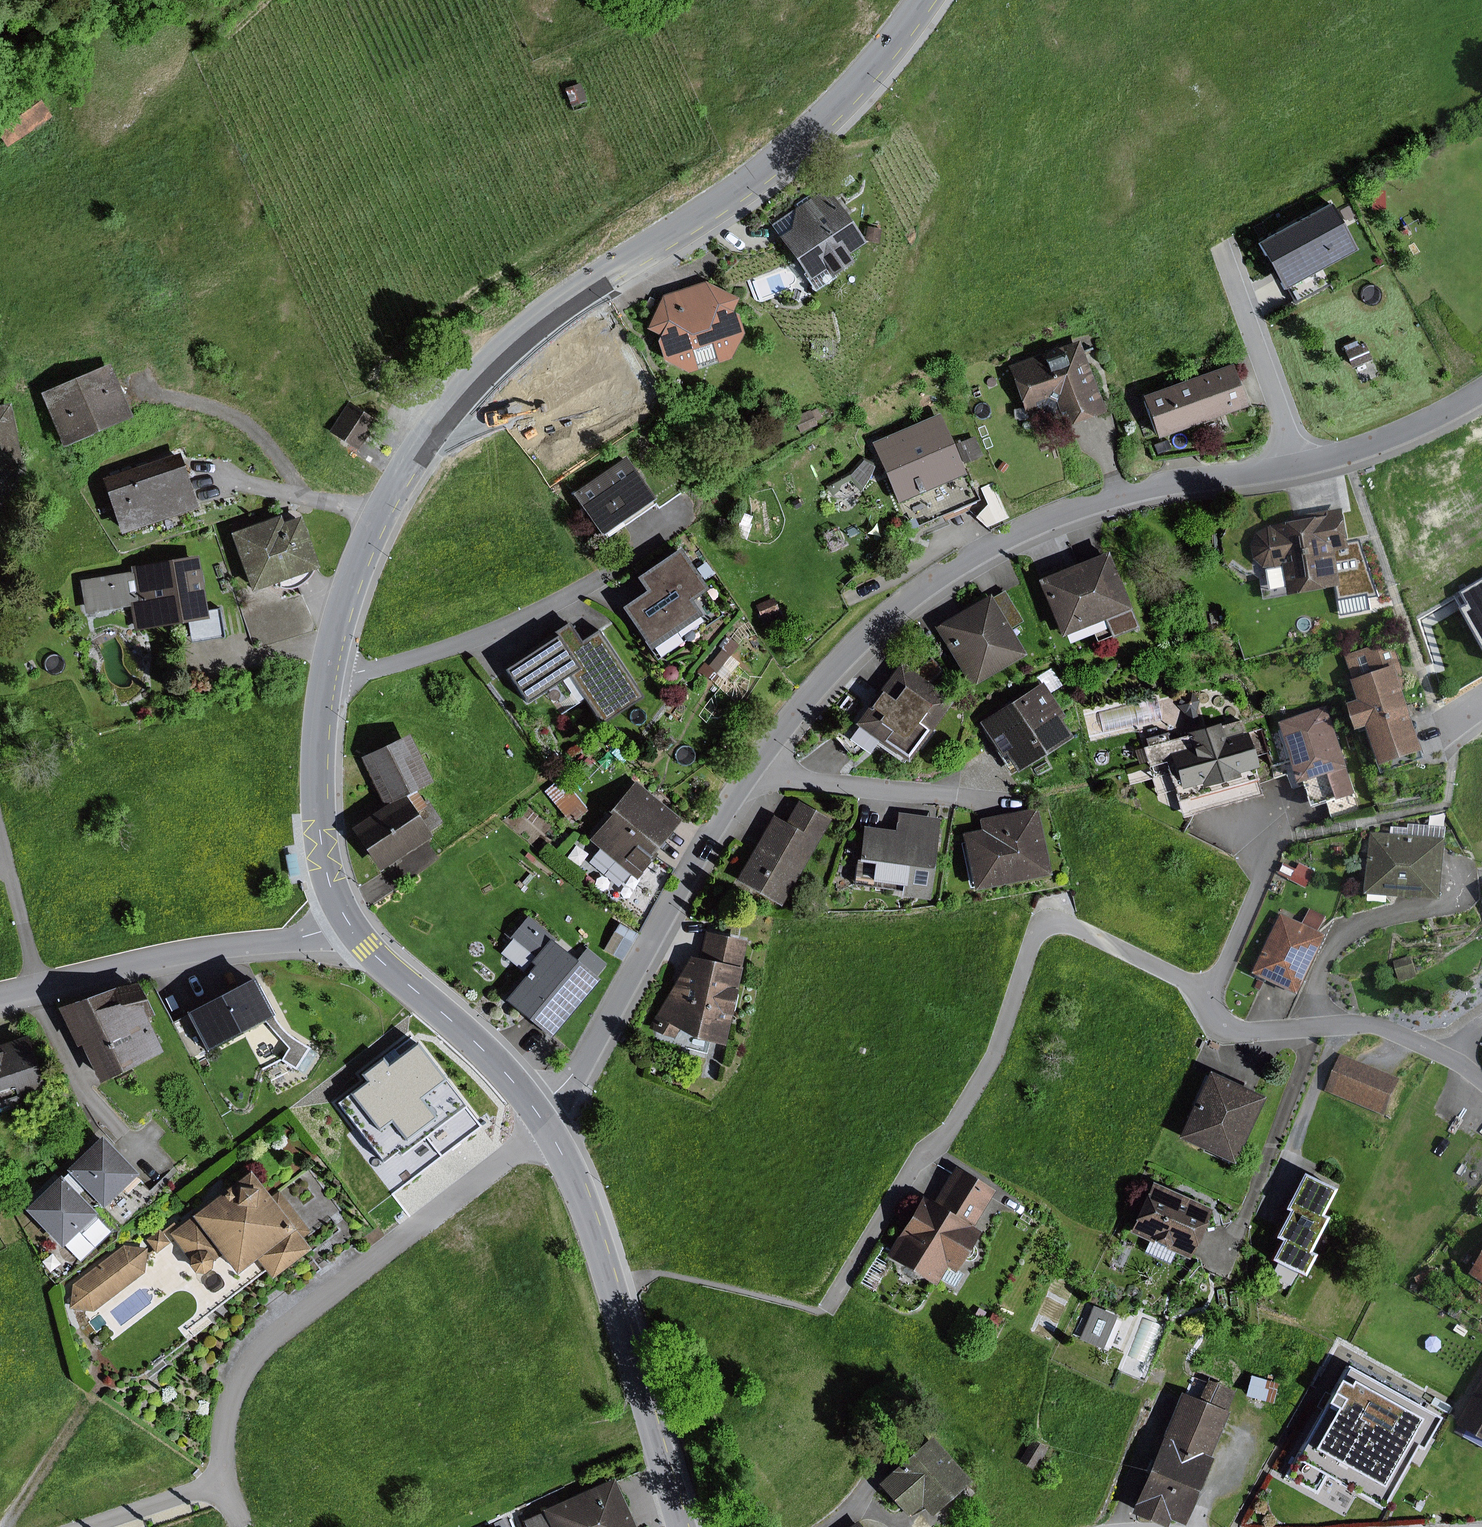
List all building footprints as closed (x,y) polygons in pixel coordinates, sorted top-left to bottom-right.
[(580,82),(563,88),(569,107),(586,101),(580,82)] [(51,116),(33,90),(0,114),(0,146),(3,150),(42,123),(51,116)] [(832,278),(829,273),(847,262),(842,254),(860,243),(825,189),(820,192),(818,188),(794,203),(797,207),(770,225),(813,291),(832,278)] [(1381,190),(1373,191),(1373,209),(1381,209),(1381,190)] [(1257,243),(1282,290),(1356,250),(1331,203),(1257,243)] [(881,228),(867,226),(865,238),(879,240),(881,228)] [(703,282),(660,296),(643,329),(656,335),(653,341),(658,358),(686,373),(727,359),(740,333),(734,313),(729,311),(736,298),(703,282)] [(1103,411),(1076,341),(1006,367),(1024,415),(1040,409),(1047,413),(1054,410),(1061,427),(1103,411)] [(1368,358),(1363,346),(1345,353),(1351,365),(1368,358)] [(36,392),(57,446),(129,418),(108,364),(36,392)] [(1228,364),(1139,396),(1154,438),(1243,407),(1228,364)] [(938,405),(935,398),(922,403),(925,410),(938,405)] [(346,402),(326,432),(355,451),(375,421),(346,402)] [(0,405),(0,470),(20,467),(8,404),(0,405)] [(809,411),(809,410),(792,417),(799,433),(816,425),(814,421),(821,418),(816,408),(809,411)] [(964,474),(938,413),(869,443),(895,504),(964,474)] [(725,425),(719,416),(711,421),(717,430),(725,425)] [(974,437),(955,444),(962,464),(981,457),(974,437)] [(176,453),(97,479),(116,533),(194,507),(176,453)] [(651,499),(623,457),(568,494),(596,535),(651,499)] [(873,465),(862,457),(847,473),(826,485),(829,493),(836,496),(849,496),(858,491),(865,482),(873,465)] [(1008,518),(994,482),(979,488),(986,505),(973,518),(983,527),(1008,518)] [(1349,548),(1342,509),(1320,512),(1321,515),(1285,522),(1286,524),(1257,529),(1251,543),(1254,558),(1264,569),(1283,566),(1288,594),(1340,584),(1334,551),(1349,548)] [(280,523),(278,515),(227,533),(248,592),(316,568),(298,517),(280,523)] [(705,589),(676,547),(633,577),(642,591),(618,607),(646,648),(697,614),(688,600),(705,589)] [(1134,628),(1104,553),(1034,581),(1057,638),(1100,620),(1107,638),(1134,628)] [(205,610),(196,556),(129,567),(130,572),(79,581),(85,615),(128,608),(132,632),(186,623),(189,643),(223,637),(218,608),(205,610)] [(704,562),(695,569),(703,579),(712,572),(704,562)] [(990,599),(987,595),(932,627),(967,687),(1023,655),(1008,629),(1021,622),(1003,591),(990,599)] [(773,599),(755,606),(764,629),(782,622),(780,616),(794,611),(792,604),(777,610),(773,599)] [(1217,626),(1215,612),(1208,613),(1210,626),(1217,626)] [(578,641),(566,622),(551,631),(554,635),(500,669),(523,704),(566,677),(596,724),(639,697),(596,629),(578,641)] [(1408,688),(1392,640),(1344,656),(1352,679),(1350,680),(1357,700),(1348,703),(1356,729),(1366,725),(1379,764),(1422,750),(1402,690),(1408,688)] [(950,702),(898,664),(853,724),(904,762),(950,702)] [(666,682),(669,683),(672,683),(675,681),(677,679),(678,677),(678,674),(678,671),(677,669),(674,667),(672,666),(669,666),(666,666),(664,668),(662,670),(661,673),(661,676),(662,679),(664,681),(666,682)] [(1062,686),(1051,668),(1034,678),(1038,685),(976,723),(1004,767),(1008,765),(1013,772),(1069,738),(1058,720),(1062,717),(1048,694),(1062,686)] [(1176,706),(1182,713),(1187,732),(1184,733),(1184,735),(1166,740),(1164,733),(1138,740),(1146,767),(1149,767),(1152,776),(1164,773),(1167,783),(1174,781),(1176,791),(1195,785),(1196,788),(1233,777),(1232,774),(1253,768),(1243,732),(1240,733),(1237,721),(1218,726),(1217,723),(1202,728),(1196,709),(1198,701),(1190,692),(1178,695),(1176,706)] [(970,706),(972,697),(965,695),(963,704),(970,706)] [(1356,793),(1327,705),(1278,721),(1299,783),(1328,774),(1336,800),(1356,793)] [(536,719),(528,708),(518,715),(527,726),(536,719)] [(381,806),(349,828),(377,870),(428,836),(425,833),(442,822),(427,800),(421,804),(411,789),(427,781),(406,736),(359,757),(381,806)] [(1050,768),(1046,762),(1033,769),(1037,775),(1050,768)] [(543,791),(568,824),(585,810),(560,778),(543,791)] [(632,880),(654,853),(650,850),(676,818),(630,780),(604,812),(607,815),(586,840),(596,849),(589,857),(619,882),(626,874),(632,880)] [(777,906),(828,819),(796,801),(784,823),(771,816),(733,881),(777,906)] [(1047,876),(1034,808),(977,819),(979,831),(960,835),(971,890),(1047,876)] [(925,900),(938,819),(896,812),(893,830),(861,826),(855,862),(858,863),(856,871),(866,873),(867,864),(870,864),(867,881),(898,886),(896,896),(925,900)] [(1407,835),(1370,831),(1364,893),(1439,900),(1446,827),(1407,824),(1407,835)] [(535,858),(527,852),(523,857),(531,863),(535,858)] [(1296,869),(1284,863),(1278,874),(1307,887),(1314,871),(1299,863),(1296,869)] [(534,877),(529,873),(521,883),(526,887),(534,877)] [(605,879),(599,874),(595,880),(601,885),(605,879)] [(1302,924),(1281,914),(1253,973),(1298,994),(1326,935),(1318,931),(1325,917),(1309,909),(1302,924)] [(554,939),(526,916),(508,938),(532,958),(528,962),(532,966),(503,1001),(547,1038),(596,980),(593,977),(604,964),(585,947),(573,961),(551,942),(554,939)] [(635,933),(618,923),(603,950),(620,960),(635,933)] [(687,957),(647,1028),(671,1042),(678,1031),(691,1039),(719,1045),(743,941),(704,932),(698,959),(687,957)] [(271,1015),(250,977),(183,1012),(203,1050),(261,1020),(269,1028),(279,1039),(285,1048),(278,1061),(293,1070),(307,1048),(291,1039),(286,1035),(281,1030),(276,1024),(271,1015)] [(1264,983),(1258,980),(1254,988),(1261,990),(1264,983)] [(143,1018),(150,1015),(134,983),(112,988),(55,1008),(74,1047),(78,1045),(97,1084),(160,1053),(143,1018)] [(43,1094),(24,1036),(0,1044),(0,1090),(10,1087),(13,1096),(0,1100),(0,1108),(43,1094)] [(367,1081),(337,1103),(383,1163),(400,1151),(403,1154),(465,1107),(417,1044),(390,1064),(385,1057),(362,1074),(367,1081)] [(1400,1078),(1340,1054),(1325,1091),(1385,1115),(1400,1078)] [(719,1067),(707,1064),(703,1079),(715,1082),(715,1080),(719,1067)] [(1230,1165),(1261,1097),(1206,1072),(1175,1139),(1230,1165)] [(133,1176),(135,1175),(98,1137),(63,1170),(66,1173),(60,1179),(94,1213),(120,1188),(125,1193),(138,1181),(133,1176)] [(919,1197),(883,1258),(932,1287),(937,1278),(953,1287),(961,1274),(955,1270),(978,1231),(970,1226),(991,1191),(953,1168),(931,1205),(919,1197)] [(266,1197),(247,1171),(187,1216),(189,1218),(167,1234),(187,1260),(186,1265),(191,1273),(200,1274),(207,1269),(208,1263),(218,1256),(233,1275),(254,1259),(268,1278),(307,1249),(299,1238),(308,1231),(276,1189),(266,1197)] [(1331,1189),(1300,1173),(1281,1209),(1285,1211),(1272,1237),(1278,1240),(1268,1261),(1299,1277),(1311,1255),(1306,1252),(1324,1218),(1318,1215),(1331,1189)] [(58,1247),(94,1213),(60,1179),(57,1175),(21,1208),(58,1247)] [(1149,1183),(1127,1232),(1148,1242),(1146,1247),(1164,1255),(1166,1250),(1185,1259),(1208,1209),(1149,1183)] [(168,1243),(158,1229),(144,1240),(154,1253),(168,1243)] [(121,1245),(71,1285),(68,1309),(92,1312),(142,1273),(146,1249),(121,1245)] [(59,1264),(51,1253),(39,1261),(47,1272),(59,1264)] [(1470,1272),(1481,1281),(1481,1256),(1470,1272)] [(1285,1273),(1275,1268),(1273,1274),(1282,1278),(1285,1273)] [(1434,1268),(1414,1277),(1418,1284),(1437,1275),(1434,1268)] [(1419,1285),(1412,1283),(1410,1290),(1417,1292),(1419,1285)] [(1226,1303),(1224,1288),(1216,1289),(1218,1304),(1226,1303)] [(1238,1306),(1236,1291),(1228,1292),(1230,1307),(1238,1306)] [(1461,1309),(1453,1304),(1447,1313),(1456,1318),(1461,1309)] [(1101,1350),(1115,1316),(1091,1306),(1077,1340),(1101,1350)] [(1001,1318),(991,1313),(983,1328),(993,1333),(1001,1318)] [(1343,1366),(1282,1476),(1316,1495),(1325,1478),(1380,1508),(1414,1447),(1420,1450),(1438,1418),(1343,1366)] [(1278,1384),(1249,1376),(1243,1396),(1271,1405),(1278,1384)] [(1205,1381),(1197,1401),(1178,1393),(1126,1514),(1157,1526),(1162,1526),(1165,1520),(1178,1526),(1207,1459),(1204,1457),(1232,1392),(1205,1381)] [(1460,1423),(1481,1436),(1481,1384),(1460,1423)] [(967,1482),(928,1438),(875,1484),(904,1517),(917,1506),(926,1517),(967,1482)] [(1037,1444),(1025,1465),(1034,1470),(1046,1449),(1037,1444)] [(539,1510),(540,1513),(521,1521),(524,1526),(631,1526),(611,1480),(539,1510)] [(1424,1503),(1416,1499),(1411,1509),(1419,1513),(1424,1503)]
